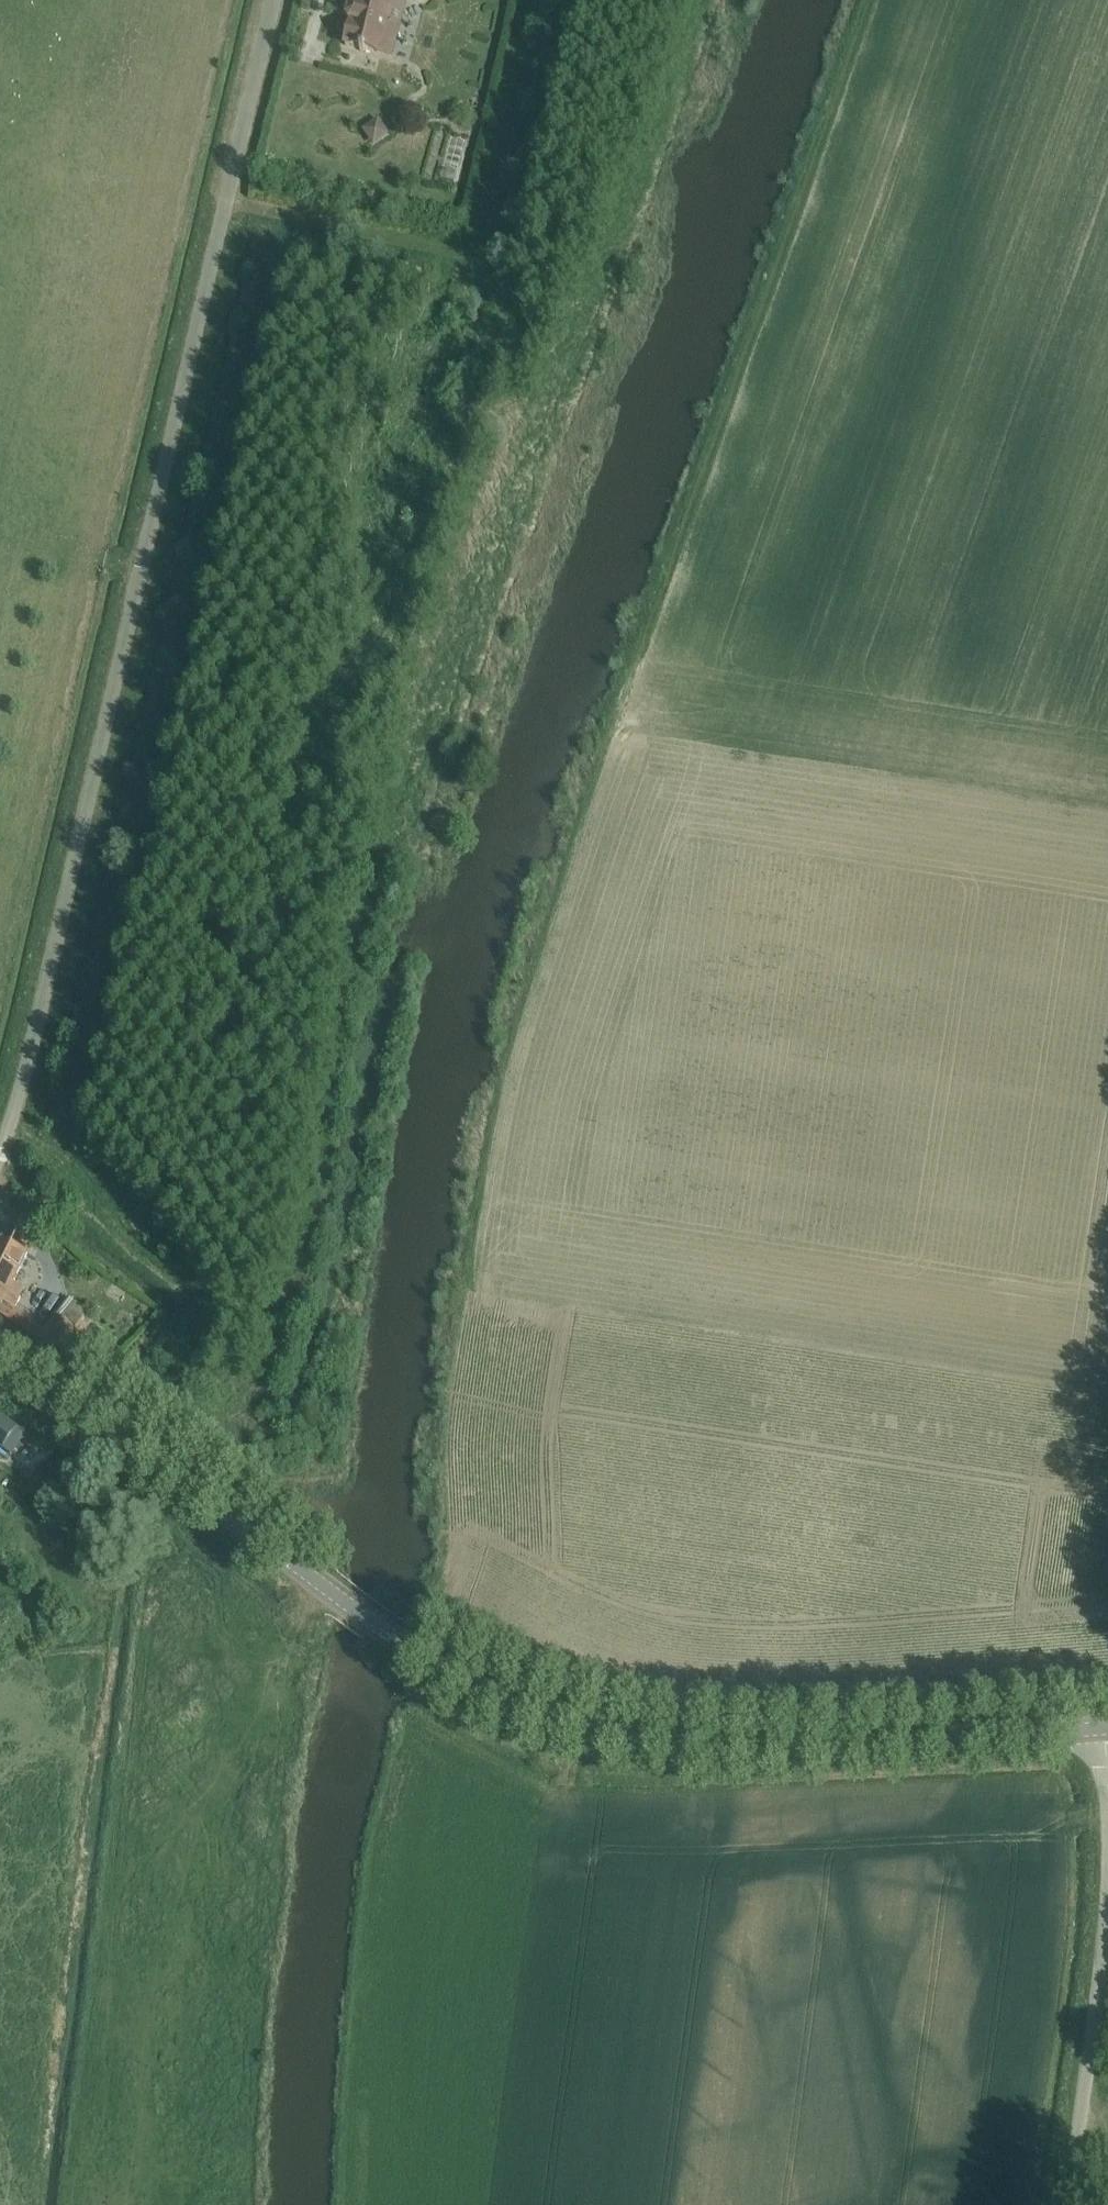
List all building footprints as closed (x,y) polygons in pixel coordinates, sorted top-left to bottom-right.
[(353,6),(350,8),(347,16),(350,20),(351,21),(344,45),(381,54),(394,0),(356,0),(354,6),(353,6)] [(378,140),(391,125),(379,114),(366,129),(378,140)] [(33,1338),(41,1327),(16,1307),(25,1287),(16,1283),(28,1256),(0,1243),(0,1312),(33,1338)] [(58,1286),(46,1304),(57,1311),(68,1292),(58,1286)] [(41,1337),(57,1351),(89,1312),(72,1298),(41,1337)] [(10,1456),(26,1433),(0,1414),(0,1449),(10,1456)]
